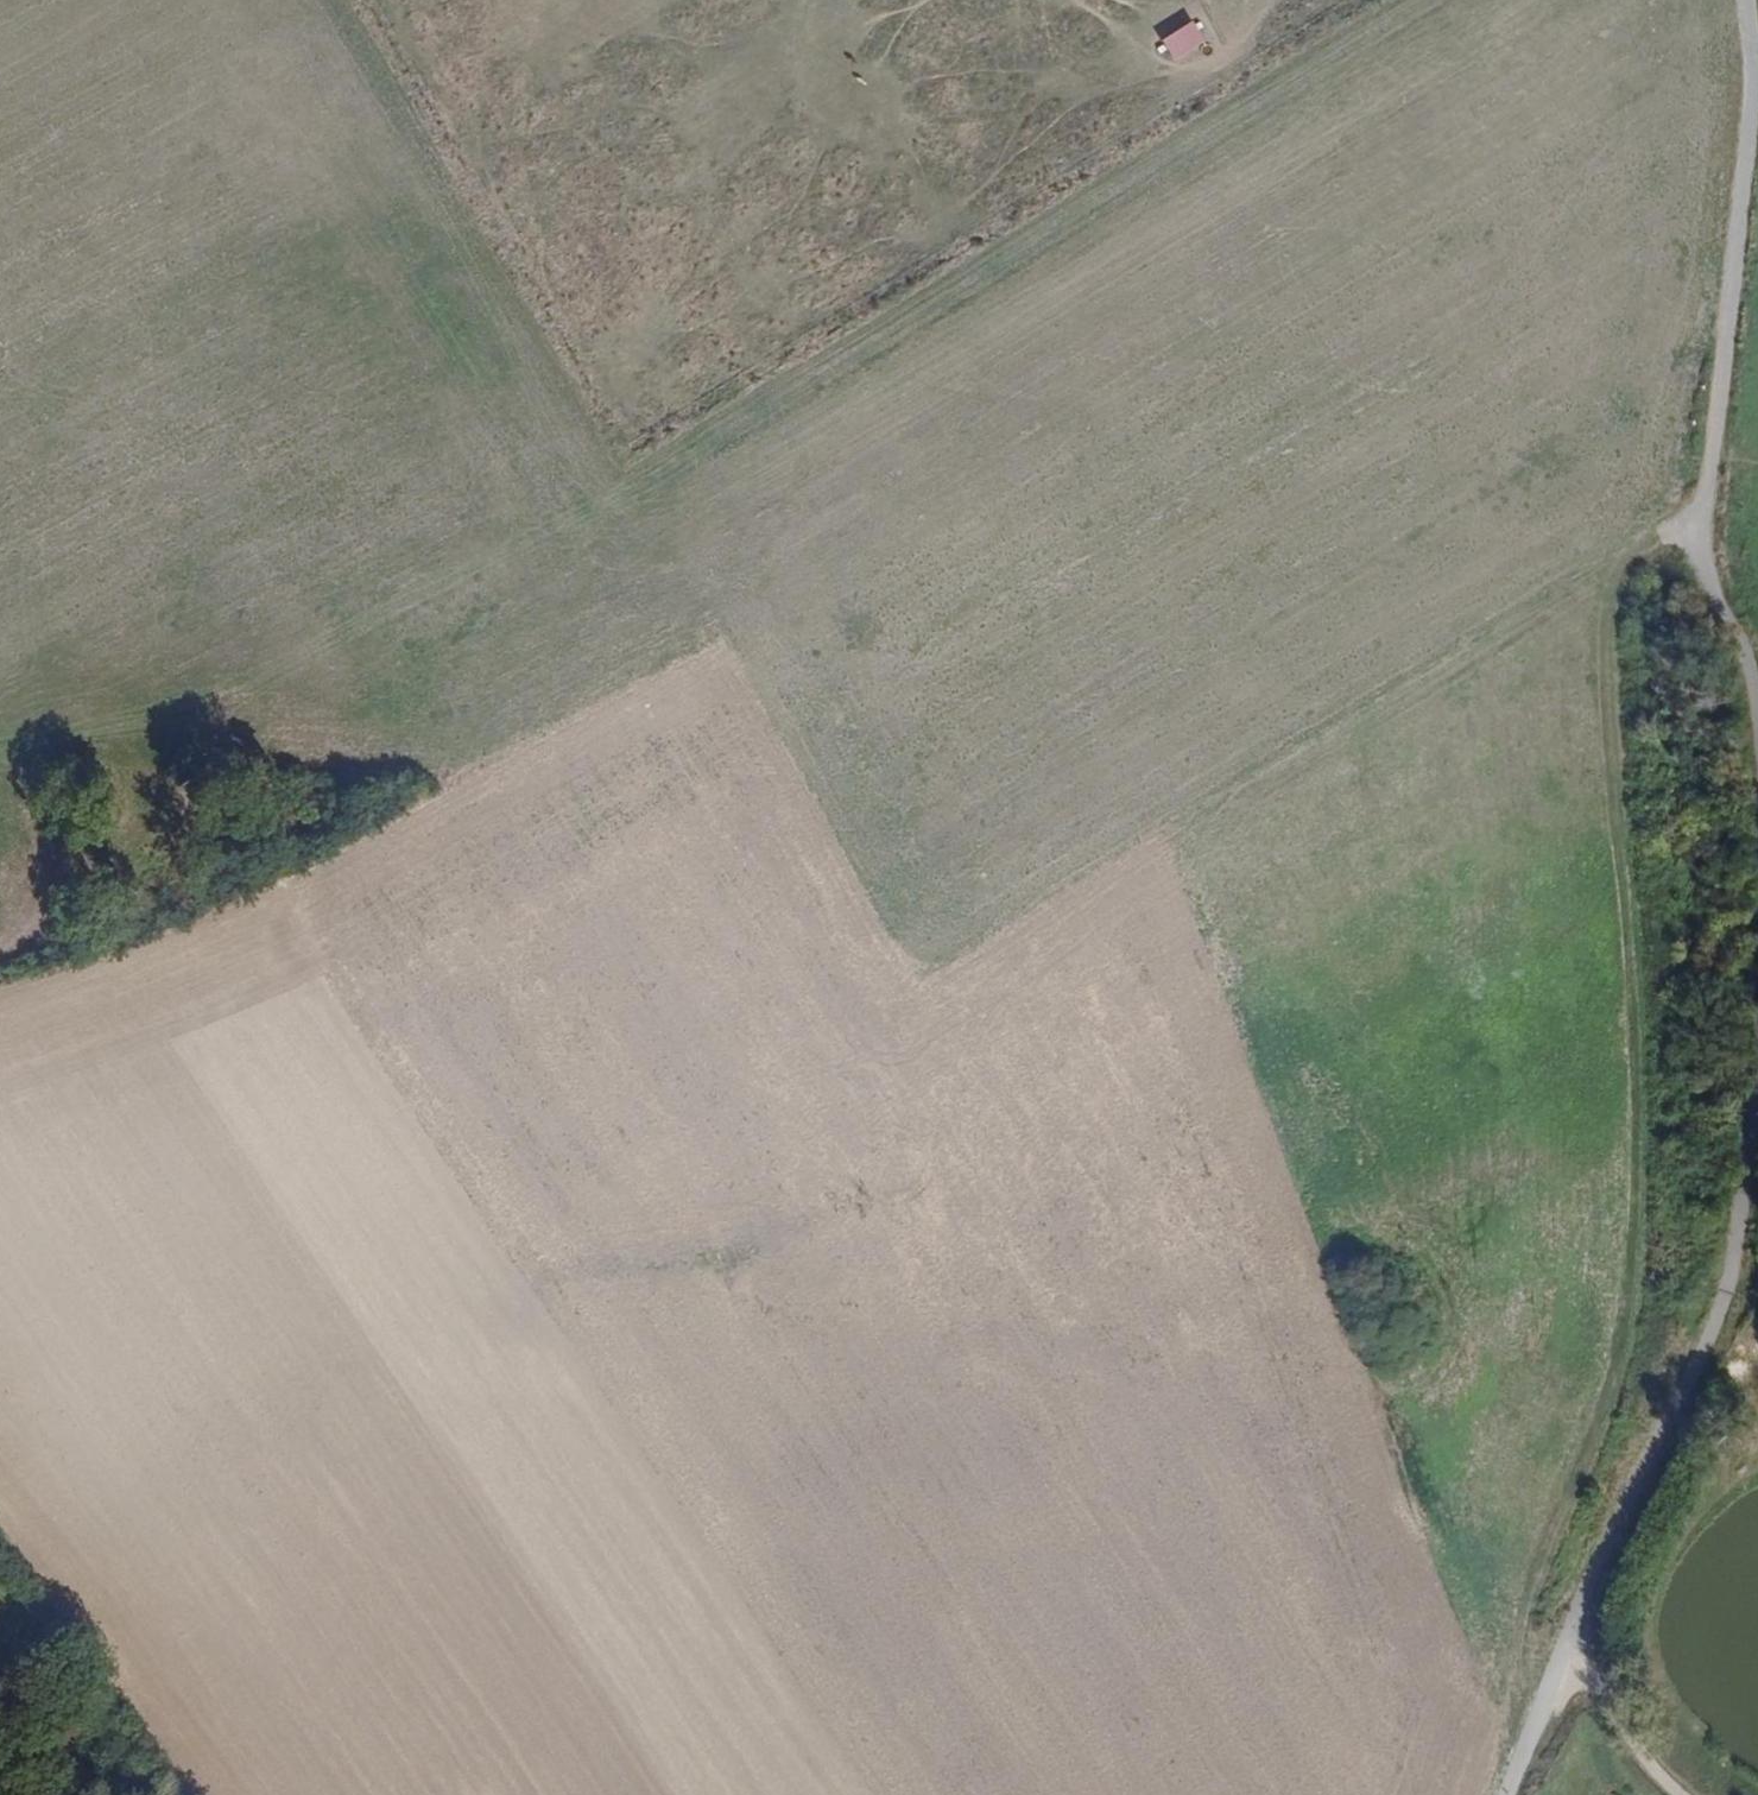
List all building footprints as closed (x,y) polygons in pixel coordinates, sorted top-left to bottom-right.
[(1194,21),(1165,41),(1178,60),(1207,39),(1194,21)]
